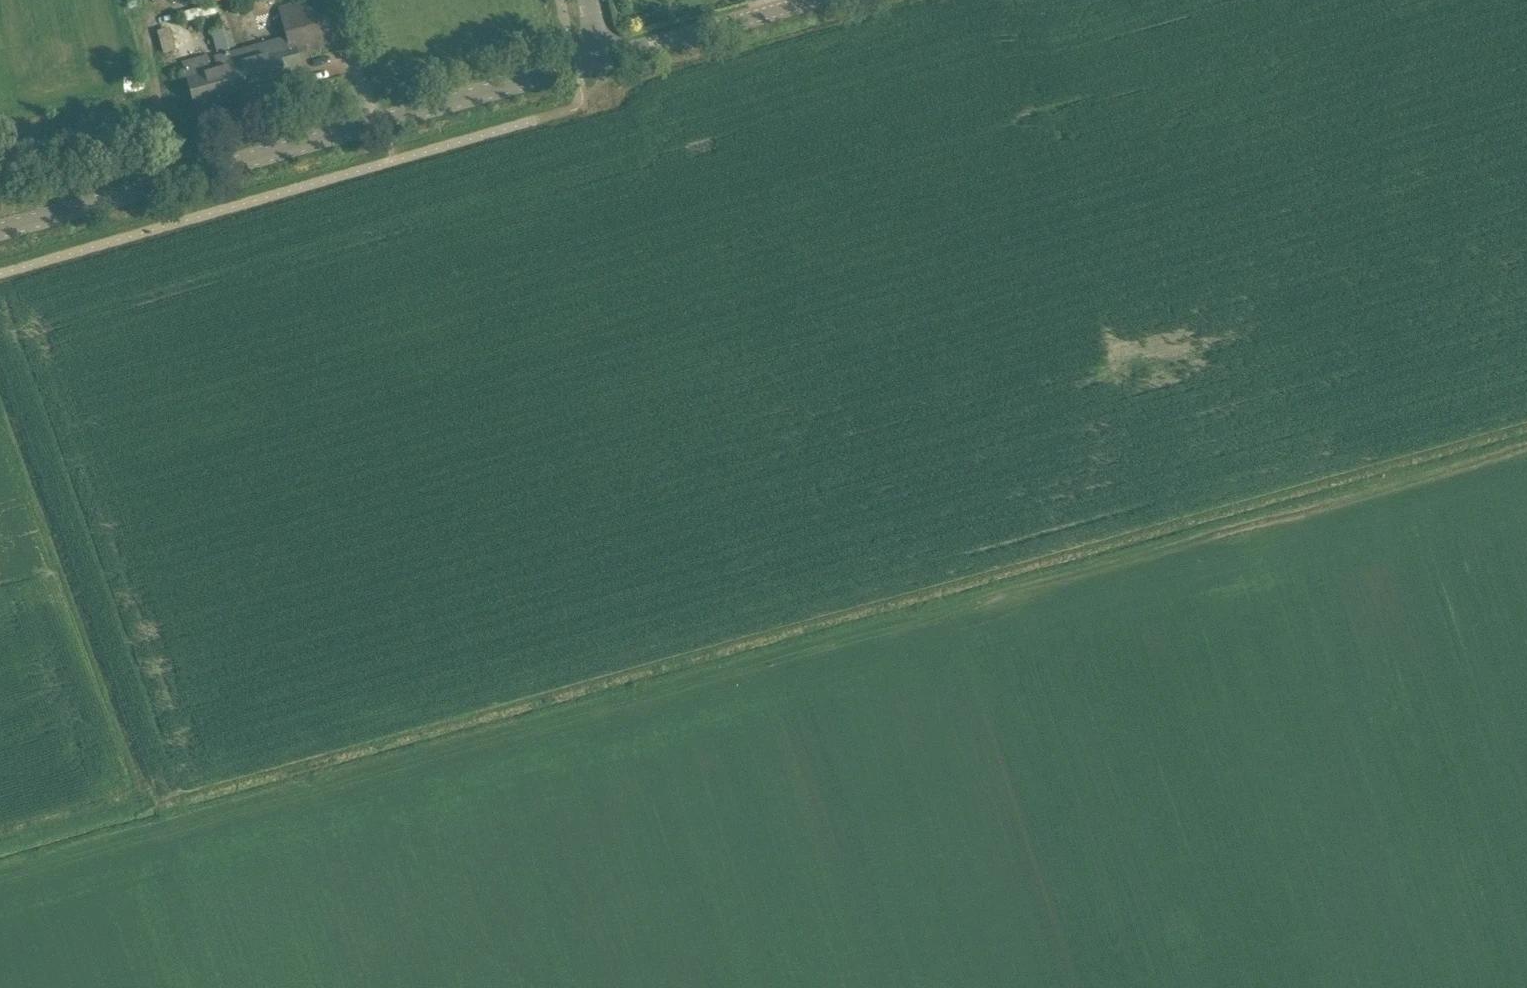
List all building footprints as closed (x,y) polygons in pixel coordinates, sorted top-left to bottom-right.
[(231,54),(241,94),(254,91),(253,88),(266,85),(267,87),(286,82),(284,72),(301,67),(296,49),(339,37),(330,4),(280,18),(286,39),(276,42),(231,54)] [(172,27),(157,32),(163,53),(179,48),(172,27)] [(229,48),(235,47),(231,28),(224,30),(229,48)] [(216,51),(229,48),(224,30),(211,33),(216,51)] [(241,94),(231,54),(218,58),(219,69),(212,71),(207,56),(181,63),(192,106),(241,94)]
